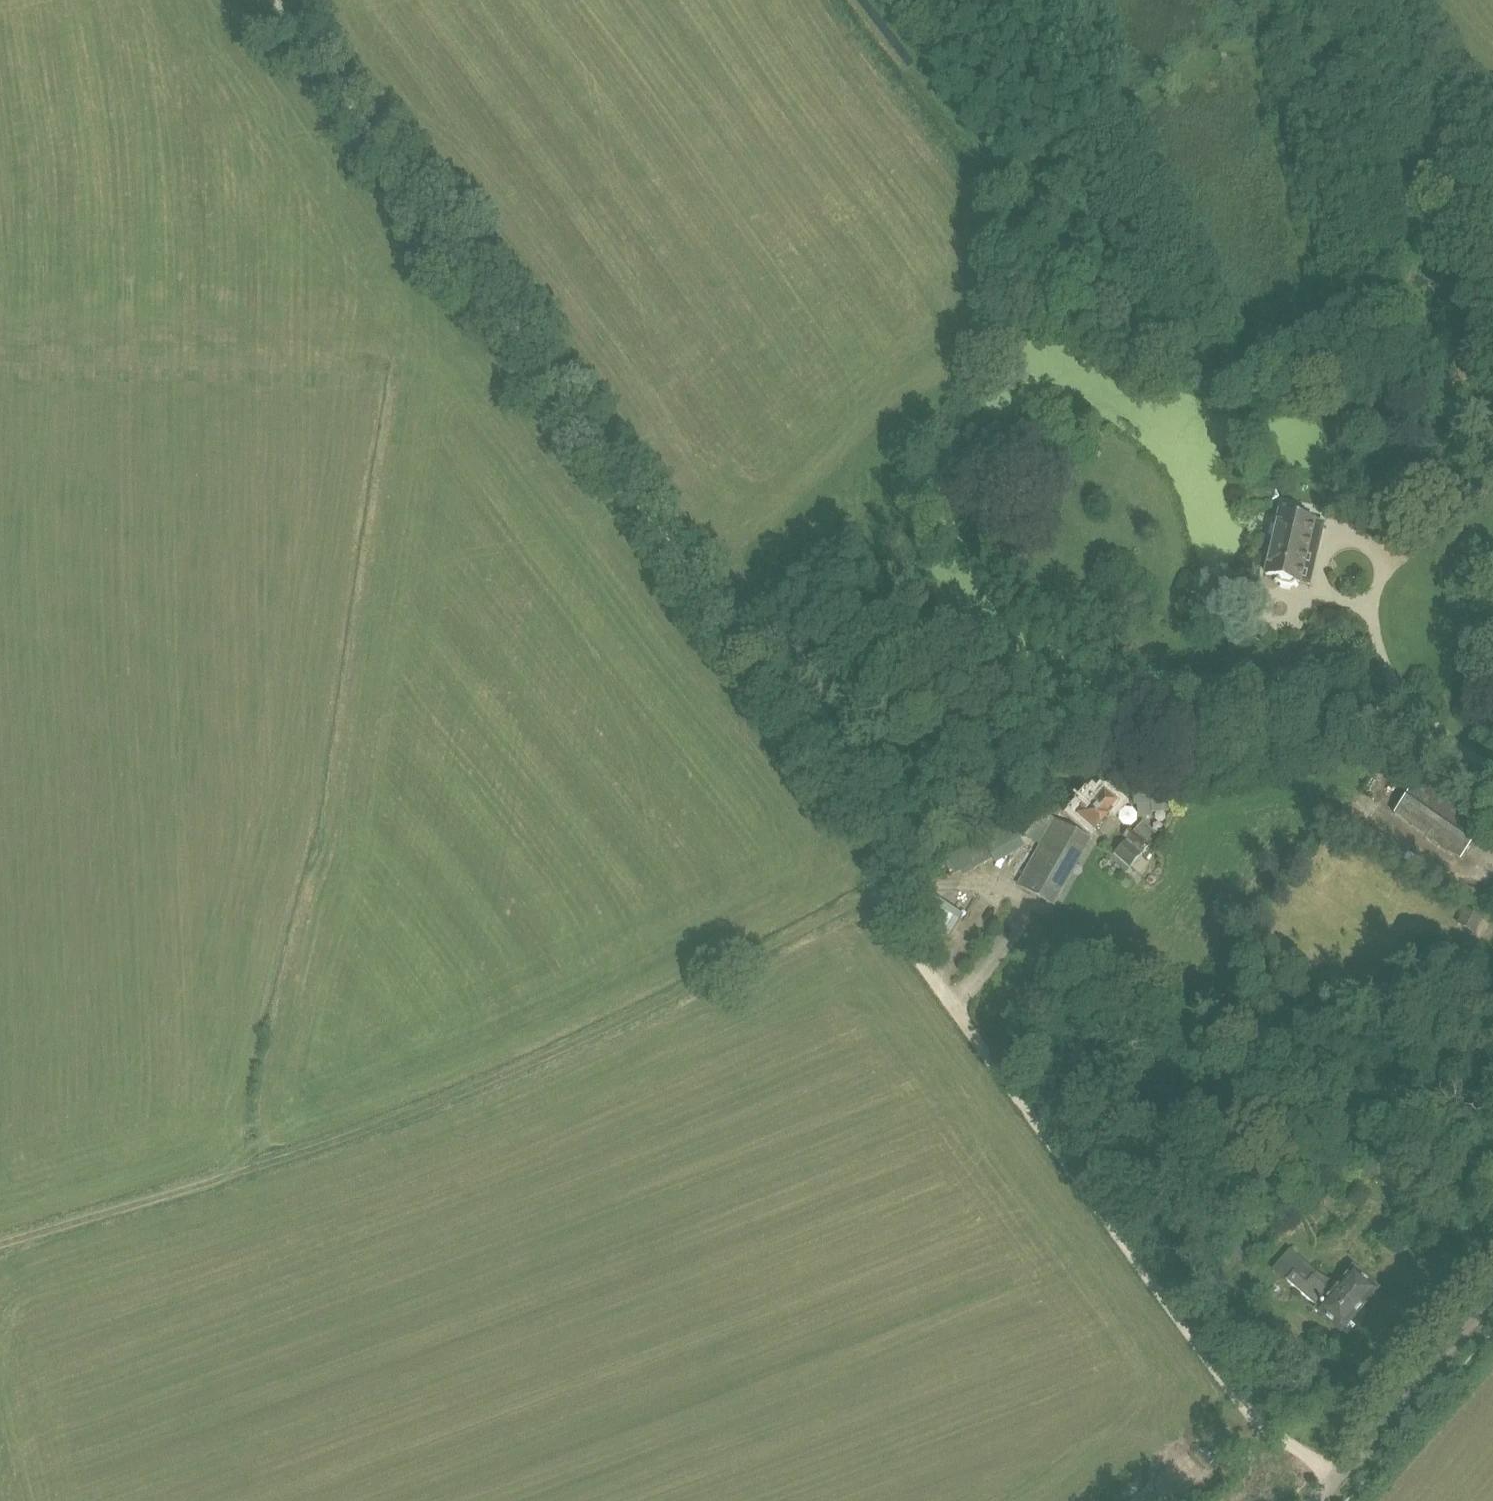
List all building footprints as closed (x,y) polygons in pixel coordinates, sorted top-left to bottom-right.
[(1280,514),(1267,576),(1300,583),(1307,553),(1317,556),(1324,524),(1280,514)] [(1394,814),(1460,859),(1484,825),(1418,780),(1394,814)] [(1170,811),(1168,787),(1167,785),(1132,788),(1133,805),(1137,805),(1138,817),(1152,816),(1152,813),(1170,811)] [(1116,802),(1104,794),(1088,798),(1085,803),(1086,804),(1077,816),(1097,829),(1103,821),(1103,822),(1116,802)] [(1020,834),(1042,845),(1019,888),(1052,905),(1088,839),(1034,810),(1020,834)] [(1011,821),(981,837),(942,859),(952,876),(962,870),(964,874),(992,859),(994,862),(1025,847),(1011,821)] [(1159,836),(1143,823),(1115,855),(1131,868),(1159,836)] [(1145,856),(1133,881),(1155,891),(1166,867),(1145,856)] [(950,937),(963,915),(928,891),(915,914),(950,937)] [(1464,908),(1456,924),(1475,933),(1483,917),(1464,908)] [(1489,945),(1492,940),(1492,926),(1488,922),(1477,935),(1489,945)] [(1318,1309),(1317,1311),(1341,1331),(1376,1290),(1352,1269),(1332,1292),(1328,1289),(1332,1282),(1325,1278),(1318,1273),(1290,1249),(1272,1269),(1318,1309)]
